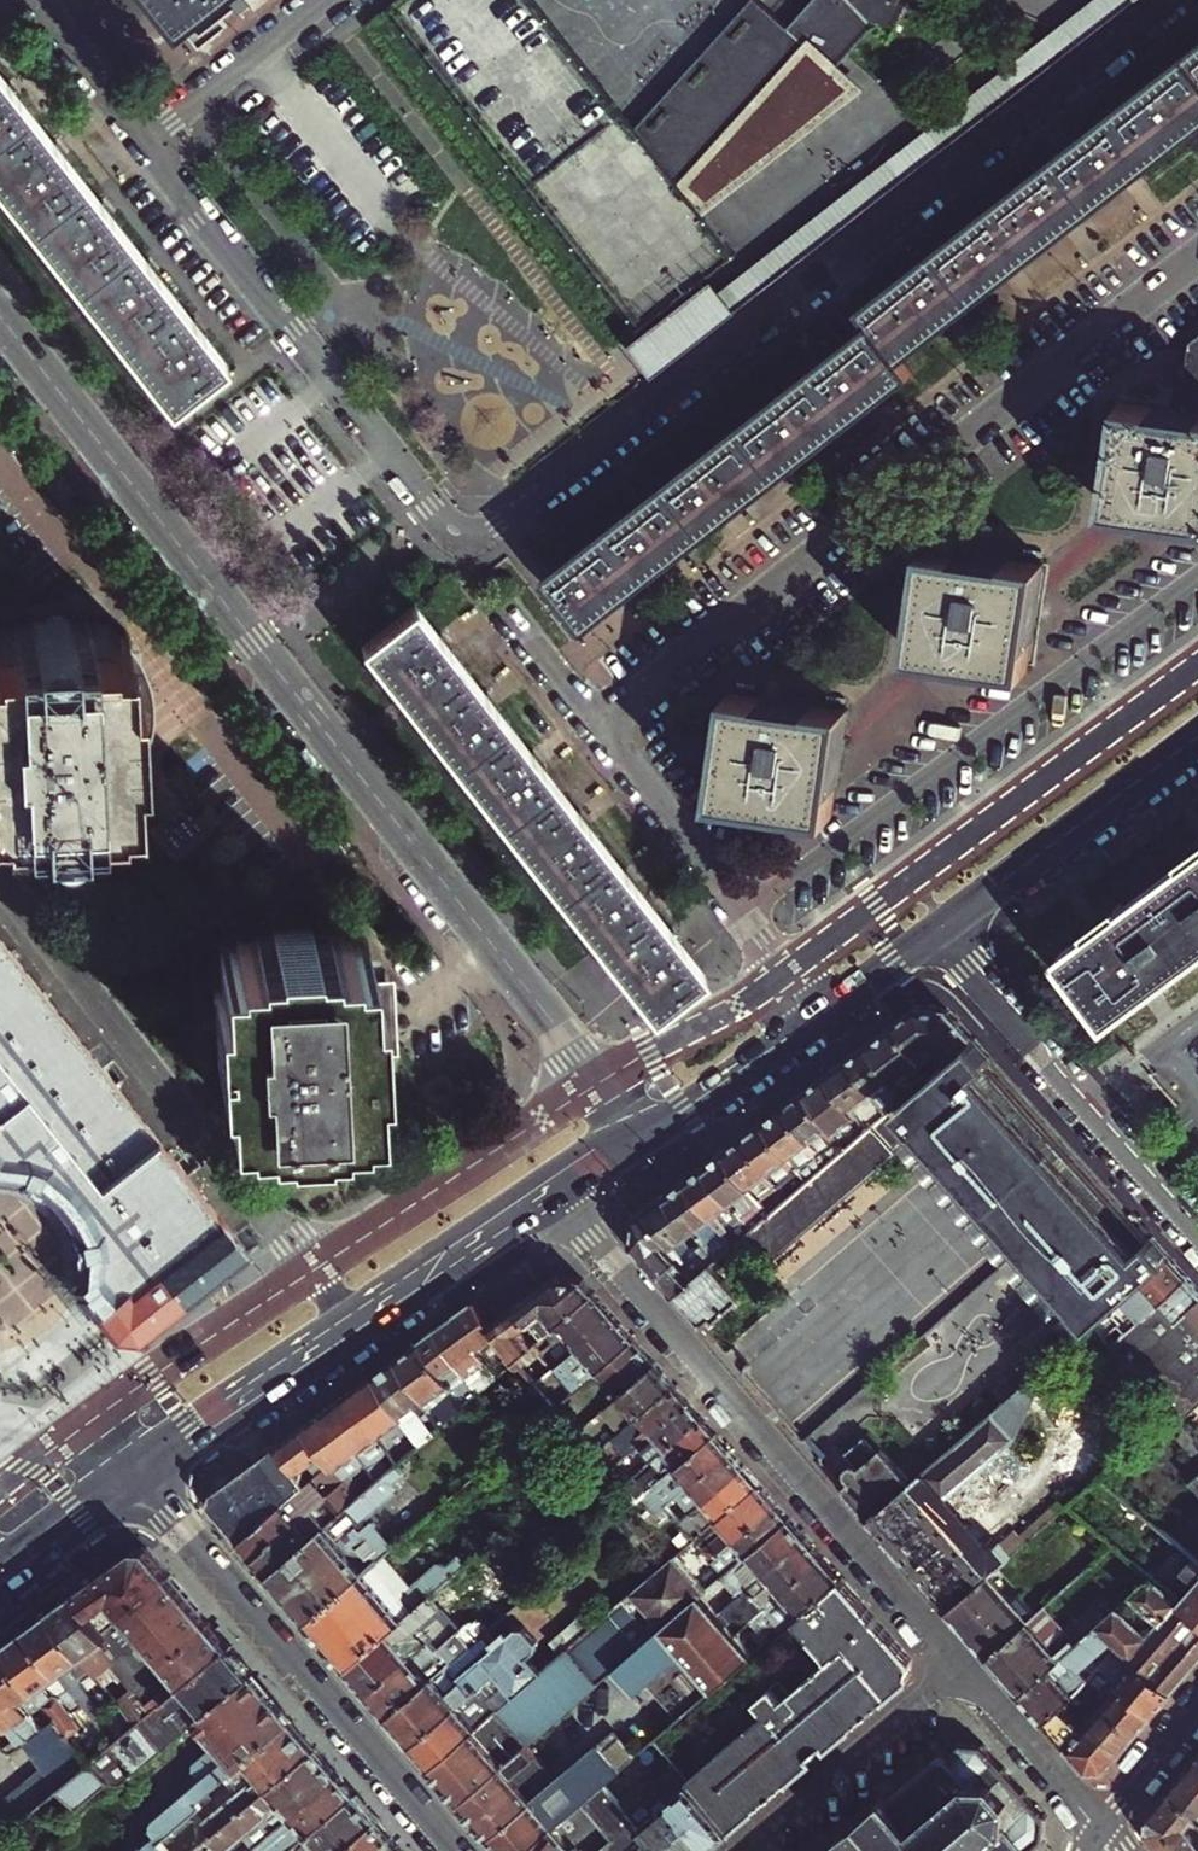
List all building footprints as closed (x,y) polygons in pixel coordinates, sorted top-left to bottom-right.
[(234,0),(158,0),(187,37),(234,0)] [(913,0),(812,0),(793,26),(763,0),(754,0),(640,127),(618,151),(558,74),(574,56),(532,18),(522,28),(501,0),(403,0),(401,1),(646,327),(663,315),(670,324),(713,290),(706,281),(740,255),(704,210),(860,88),(838,68),(875,22),(890,38),(913,0)] [(541,0),(501,0),(522,28),(532,18),(574,56),(558,74),(618,151),(640,127),(541,0)] [(973,93),(987,111),(1127,0),(1093,0),(973,93)] [(988,112),(1134,0),(1127,0),(987,111),(988,112)] [(1020,268),(1064,233),(1197,128),(1197,46),(1071,145),(1080,157),(1065,170),(1056,158),(864,308),(874,322),(903,360),(1020,268)] [(0,74),(0,189),(172,408),(227,364),(0,74)] [(590,627),(738,511),(810,454),(913,373),(903,360),(874,322),(549,575),(590,627)] [(1195,341),(1182,410),(1197,412),(1197,339),(1195,341)] [(1182,410),(1173,408),(1126,401),(1110,506),(1197,518),(1197,412),(1182,410)] [(929,546),(922,596),(914,652),(1028,668),(1045,564),(929,546)] [(706,975),(415,604),(364,645),(653,1013),(706,975)] [(34,625),(17,626),(17,632),(0,633),(0,795),(4,795),(4,802),(25,800),(26,806),(43,805),(44,809),(82,807),(82,803),(100,801),(99,796),(119,795),(119,789),(135,788),(134,748),(141,748),(139,702),(138,673),(130,674),(128,632),(111,633),(111,628),(91,628),(91,623),(73,624),(73,619),(34,621),(34,625)] [(719,798),(832,814),(835,792),(847,709),(734,694),(719,798)] [(1110,1023),(1197,957),(1197,852),(1060,955),(1110,1023)] [(314,927),(275,929),(275,933),(258,933),(258,940),(238,941),(238,947),(221,948),(223,989),(215,989),(220,1063),(227,1063),(229,1103),(247,1102),(247,1108),(268,1107),(268,1113),(285,1112),(286,1117),(324,1115),(324,1111),(341,1110),(341,1104),(361,1102),(361,1096),(378,1095),(376,1055),(383,1055),(379,981),(372,982),(369,940),(353,941),(353,935),(332,936),(332,930),(314,931),(314,927)] [(45,1187),(54,1193),(69,1210),(73,1216),(78,1226),(79,1229),(76,1230),(78,1235),(81,1252),(82,1257),(85,1256),(83,1277),(77,1282),(82,1288),(80,1290),(92,1305),(94,1304),(118,1333),(139,1336),(250,1248),(6,939),(0,943),(0,1173),(19,1175),(19,1178),(24,1180),(39,1186),(39,1187),(44,1189),(45,1187)] [(925,1062),(928,1067),(929,1068),(932,1072),(938,1068),(947,1060),(973,1037),(948,1009),(918,1005),(895,1022),(915,1049),(924,1062),(925,1062)] [(868,1042),(907,1094),(932,1072),(929,1068),(928,1067),(917,1076),(912,1070),(924,1062),(915,1049),(895,1022),(868,1042)] [(745,1235),(743,1237),(768,1266),(899,1152),(895,1148),(918,1128),(1022,1246),(1076,1306),(1073,1309),(1071,1314),(1072,1319),(1074,1323),(1078,1326),(1083,1327),(1087,1326),(1091,1323),(1093,1325),(1096,1323),(1110,1311),(1142,1283),(1171,1257),(973,1037),(947,1060),(938,1068),(932,1072),(907,1094),(888,1111),(869,1128),(857,1137),(848,1146),(838,1154),(829,1162),(808,1180),(790,1196),(770,1213),(762,1220),(760,1222),(753,1228),(747,1233),(745,1235)] [(888,1111),(907,1094),(868,1042),(848,1057),(873,1091),(878,1087),(887,1099),(882,1103),(888,1111)] [(873,1091),(848,1057),(828,1072),(858,1114),(869,1128),(888,1111),(882,1103),(877,1107),(868,1095),(873,1091)] [(917,1076),(928,1067),(925,1062),(924,1062),(912,1070),(917,1076)] [(806,1089),(842,1138),(848,1146),(857,1137),(846,1122),(858,1114),(828,1072),(806,1089)] [(873,1091),(882,1103),(887,1099),(878,1087),(873,1091)] [(786,1104),(829,1162),(838,1154),(832,1146),(842,1138),(806,1089),(786,1104)] [(882,1103),(873,1091),(868,1095),(877,1107),(882,1103)] [(808,1180),(829,1162),(786,1104),(764,1120),(808,1180)] [(869,1128),(858,1114),(846,1122),(857,1137),(869,1128)] [(790,1196),(808,1180),(764,1120),(744,1135),(790,1196)] [(770,1213),(790,1196),(744,1135),(724,1150),(770,1213)] [(838,1154),(848,1146),(842,1138),(832,1146),(838,1154)] [(762,1220),(770,1213),(724,1150),(705,1164),(742,1214),(752,1206),(762,1220)] [(745,1217),(742,1214),(705,1164),(686,1178),(735,1244),(743,1237),(745,1235),(736,1223),(745,1217)] [(726,1252),(735,1244),(686,1178),(667,1193),(706,1245),(715,1239),(726,1252)] [(647,1207),(670,1238),(698,1276),(708,1268),(697,1252),(706,1245),(667,1193),(647,1207)] [(665,1242),(670,1238),(647,1207),(637,1215),(634,1245),(677,1295),(694,1280),(665,1242)] [(753,1228),(760,1222),(756,1217),(749,1222),(753,1228)] [(747,1233),(753,1228),(749,1222),(743,1227),(747,1233)] [(698,1276),(670,1238),(665,1242),(694,1280),(698,1276)] [(718,1250),(722,1255),(726,1252),(715,1239),(706,1245),(712,1254),(718,1250)] [(717,1260),(722,1255),(718,1250),(712,1254),(717,1260)] [(717,1260),(712,1254),(708,1258),(712,1264),(713,1263),(717,1260)] [(1171,1257),(1142,1283),(1159,1302),(1188,1276),(1171,1257)] [(712,1264),(708,1268),(698,1276),(694,1280),(677,1295),(704,1326),(713,1318),(716,1322),(743,1298),(713,1263),(712,1264)] [(538,1317),(550,1331),(595,1291),(585,1279),(556,1276),(513,1308),(526,1326),(538,1317)] [(1188,1276),(1159,1302),(1145,1315),(1157,1330),(1168,1321),(1171,1325),(1130,1361),(1158,1392),(1185,1367),(1181,1363),(1195,1350),(1197,1350),(1197,1287),(1188,1276)] [(616,1316),(595,1291),(550,1331),(543,1337),(550,1345),(554,1342),(567,1358),(568,1357),(581,1346),(616,1316)] [(519,1358),(493,1323),(477,1300),(459,1314),(496,1365),(493,1368),(499,1376),(519,1358)] [(513,1308),(493,1323),(519,1358),(537,1342),(534,1336),(528,1341),(520,1331),(526,1326),(513,1308)] [(1096,1323),(1112,1340),(1127,1331),(1110,1311),(1096,1323)] [(496,1365),(459,1314),(436,1330),(475,1383),(481,1391),(499,1376),(493,1368),(496,1365)] [(636,1338),(616,1316),(581,1346),(596,1363),(601,1369),(636,1338)] [(481,1391),(475,1383),(436,1330),(422,1341),(451,1382),(456,1388),(467,1403),(481,1391)] [(658,1364),(636,1338),(601,1369),(599,1370),(616,1390),(611,1394),(616,1400),(658,1364)] [(422,1341),(397,1359),(425,1398),(427,1400),(451,1382),(422,1341)] [(538,1382),(558,1365),(537,1342),(519,1358),(538,1382)] [(568,1357),(572,1361),(590,1368),(596,1363),(581,1346),(568,1357)] [(1181,1418),(1197,1403),(1197,1350),(1195,1350),(1181,1363),(1185,1367),(1158,1392),(1181,1418)] [(425,1398),(397,1359),(375,1375),(424,1441),(444,1424),(440,1419),(433,1424),(418,1403),(425,1398)] [(639,1416),(676,1384),(658,1364),(616,1400),(620,1405),(625,1400),(639,1416)] [(558,1406),(578,1388),(558,1365),(538,1382),(558,1406)] [(375,1375),(352,1392),(394,1450),(389,1453),(397,1464),(400,1462),(424,1441),(375,1375)] [(943,1494),(946,1497),(1017,1435),(1037,1394),(1027,1382),(913,1481),(870,1518),(949,1609),(990,1573),(1026,1542),(1021,1535),(1016,1529),(1001,1542),(1000,1541),(990,1550),(982,1557),(934,1502),(943,1494)] [(690,1400),(676,1384),(639,1416),(626,1427),(635,1438),(630,1442),(635,1448),(690,1400)] [(467,1403),(456,1388),(431,1406),(440,1419),(444,1424),(467,1403)] [(352,1392),(329,1409),(359,1451),(368,1445),(389,1472),(397,1464),(389,1453),(394,1450),(352,1392)] [(440,1419),(431,1406),(427,1400),(425,1398),(418,1403),(433,1424),(440,1419)] [(603,1411),(621,1432),(626,1427),(639,1416),(625,1400),(620,1405),(616,1400),(603,1411)] [(702,1415),(690,1400),(635,1448),(640,1453),(645,1449),(653,1458),(702,1415)] [(359,1451),(329,1409),(281,1444),(301,1472),(310,1465),(319,1476),(333,1464),(346,1479),(352,1475),(355,1474),(359,1474),(364,1481),(370,1476),(365,1471),(371,1467),(359,1451)] [(717,1432),(702,1415),(653,1458),(661,1468),(656,1473),(662,1479),(677,1466),(717,1432)] [(717,1432),(677,1466),(692,1483),(731,1449),(717,1432)] [(1193,1480),(1197,1475),(1197,1437),(1197,1435),(1172,1457),(1193,1480)] [(870,1518),(913,1481),(882,1448),(876,1453),(863,1438),(847,1452),(856,1463),(854,1464),(849,1467),(848,1470),(849,1475),(852,1479),(844,1487),(870,1518)] [(301,1472),(281,1444),(212,1494),(212,1505),(243,1542),(301,1492),(310,1484),(301,1472)] [(368,1445),(359,1451),(371,1467),(375,1473),(380,1479),(389,1472),(368,1445)] [(731,1449),(692,1483),(697,1489),(673,1511),(682,1522),(746,1466),(731,1449)] [(310,1621),(388,1554),(397,1546),(376,1521),(365,1531),(360,1525),(405,1485),(400,1479),(408,1471),(400,1462),(397,1464),(389,1472),(380,1479),(361,1496),(271,1575),(310,1621)] [(348,1481),(346,1479),(333,1464),(319,1476),(310,1484),(301,1492),(315,1508),(348,1481)] [(677,1466),(662,1479),(659,1482),(674,1499),(692,1483),(677,1466)] [(721,1517),(761,1483),(746,1466),(682,1522),(691,1532),(716,1510),(721,1517)] [(365,1471),(370,1476),(375,1473),(371,1467),(365,1471)] [(315,1508),(256,1558),(271,1575),(361,1496),(348,1481),(315,1508)] [(720,1554),(779,1503),(761,1483),(721,1517),(719,1519),(728,1528),(705,1548),(712,1556),(718,1552),(720,1554)] [(315,1508),(301,1492),(243,1542),(256,1558),(315,1508)] [(990,1550),(946,1497),(943,1494),(934,1502),(982,1557),(990,1550)] [(1032,1526),(1037,1532),(1070,1504),(1064,1498),(1032,1526)] [(749,1554),(791,1518),(779,1503),(720,1554),(722,1557),(716,1561),(718,1563),(722,1568),(745,1548),(749,1554)] [(808,1537),(791,1518),(749,1554),(727,1573),(719,1579),(708,1589),(703,1593),(712,1604),(733,1587),(736,1591),(745,1584),(749,1588),(808,1537)] [(1037,1532),(1032,1526),(1021,1535),(1026,1542),(1037,1532)] [(825,1557),(808,1537),(749,1588),(753,1593),(749,1597),(745,1592),(720,1613),(737,1633),(755,1618),(761,1613),(825,1557)] [(75,1591),(104,1630),(169,1574),(148,1549),(134,1548),(75,1591)] [(718,1552),(712,1556),(716,1561),(722,1557),(720,1554),(718,1552)] [(414,1584),(388,1554),(310,1621),(349,1667),(433,1594),(470,1563),(461,1553),(450,1562),(440,1562),(414,1584)] [(649,1609),(693,1571),(678,1554),(634,1592),(649,1609)] [(1195,1555),(1177,1576),(1192,1588),(1182,1601),(1197,1615),(1197,1557),(1195,1555)] [(784,1629),(795,1619),(843,1578),(825,1557),(761,1613),(766,1618),(770,1614),(784,1629)] [(711,1569),(719,1579),(727,1573),(722,1568),(718,1563),(711,1569)] [(693,1571),(649,1609),(664,1627),(703,1593),(708,1589),(693,1571)] [(990,1656),(1038,1614),(1019,1593),(1012,1599),(990,1573),(949,1609),(990,1656)] [(104,1630),(140,1680),(145,1676),(151,1671),(177,1648),(209,1621),(169,1574),(104,1630)] [(1137,1591),(1166,1616),(1154,1631),(1123,1604),(1112,1613),(1098,1625),(1109,1635),(1114,1640),(1121,1646),(1174,1691),(1197,1662),(1197,1615),(1182,1601),(1154,1576),(1137,1591)] [(766,1713),(691,1778),(734,1829),(816,1759),(812,1754),(825,1742),(829,1748),(912,1677),(913,1659),(843,1578),(795,1619),(829,1659),(791,1692),(780,1680),(755,1701),(766,1713)] [(749,1588),(745,1592),(749,1597),(753,1593),(749,1588)] [(52,1609),(117,1699),(140,1680),(104,1630),(75,1591),(52,1609)] [(656,1634),(641,1616),(626,1599),(544,1671),(518,1693),(481,1725),(433,1766),(493,1837),(536,1800),(525,1787),(549,1767),(529,1745),(617,1668),(637,1692),(648,1682),(680,1719),(755,1654),(737,1633),(720,1613),(712,1604),(703,1593),(664,1627),(656,1634)] [(443,1605),(433,1594),(349,1667),(370,1691),(435,1635),(424,1622),(443,1605)] [(1098,1625),(1112,1613),(1101,1600),(1067,1629),(1047,1606),(1038,1614),(990,1656),(1021,1692),(1092,1630),(1104,1640),(1109,1635),(1098,1625)] [(52,1609),(27,1627),(72,1689),(81,1682),(103,1712),(117,1699),(52,1609)] [(773,1638),(755,1618),(737,1633),(755,1654),(773,1638)] [(471,1621),(452,1637),(464,1650),(485,1632),(491,1628),(485,1620),(471,1621)] [(158,1705),(230,1645),(209,1621),(177,1648),(151,1671),(159,1682),(148,1691),(158,1705)] [(390,1715),(415,1744),(494,1675),(499,1681),(505,1677),(511,1684),(518,1693),(544,1671),(530,1655),(539,1648),(539,1640),(527,1626),(518,1626),(511,1632),(508,1628),(493,1642),(495,1644),(458,1676),(448,1664),(390,1715)] [(27,1627),(3,1644),(44,1701),(56,1716),(69,1734),(76,1729),(80,1734),(75,1738),(92,1761),(104,1751),(74,1710),(83,1703),(72,1689),(27,1627)] [(1092,1630),(1021,1692),(1045,1720),(1066,1702),(1080,1690),(1086,1683),(1088,1681),(1079,1671),(1114,1640),(1109,1635),(1104,1640),(1092,1630)] [(485,1632),(464,1650),(448,1664),(458,1676),(495,1644),(493,1642),(485,1632)] [(435,1635),(370,1691),(390,1715),(448,1664),(464,1650),(452,1637),(443,1645),(435,1635)] [(3,1644),(0,1647),(0,1691),(32,1735),(42,1727),(31,1711),(44,1701),(3,1644)] [(83,1803),(111,1781),(113,1782),(117,1783),(120,1782),(123,1781),(197,1719),(253,1672),(230,1645),(158,1705),(135,1724),(104,1751),(92,1761),(61,1787),(73,1802),(77,1804),(83,1803)] [(1101,1667),(1155,1713),(1174,1691),(1121,1646),(1101,1667)] [(1140,1730),(1155,1713),(1101,1667),(1088,1681),(1086,1683),(1140,1730)] [(197,1719),(218,1745),(197,1763),(196,1770),(201,1777),(153,1818),(151,1822),(151,1826),(152,1830),(155,1834),(143,1844),(148,1850),(193,1850),(201,1845),(183,1822),(234,1779),(230,1773),(247,1759),(293,1720),(253,1672),(197,1719)] [(433,1766),(481,1725),(473,1716),(511,1684),(505,1677),(499,1681),(494,1675),(415,1744),(433,1766)] [(140,1680),(144,1686),(149,1681),(145,1676),(140,1680)] [(158,1705),(148,1691),(144,1686),(140,1680),(117,1699),(135,1724),(158,1705)] [(1140,1730),(1086,1683),(1080,1690),(1089,1698),(1077,1711),(1081,1714),(1091,1722),(1123,1750),(1140,1730)] [(481,1725),(518,1693),(511,1684),(473,1716),(481,1725)] [(0,1691),(0,1717),(20,1744),(22,1743),(32,1735),(0,1691)] [(1066,1702),(1045,1720),(1089,1771),(1107,1770),(1123,1750),(1091,1722),(1086,1727),(1077,1719),(1081,1714),(1077,1711),(1066,1702)] [(61,1787),(92,1761),(75,1738),(80,1734),(76,1729),(69,1734),(56,1716),(42,1727),(32,1735),(22,1743),(44,1772),(4,1805),(2,1804),(0,1805),(0,1838),(61,1787)] [(317,1748),(293,1720),(247,1759),(260,1774),(225,1803),(236,1816),(317,1748)] [(1032,1849),(1042,1841),(1043,1842),(1046,1840),(1045,1838),(1046,1817),(1049,1815),(1046,1811),(1043,1813),(1026,1793),(1028,1791),(1026,1788),(1023,1790),(1005,1770),(1008,1768),(1005,1765),(1003,1767),(985,1746),(988,1744),(985,1741),(983,1743),(963,1741),(961,1739),(958,1741),(960,1744),(951,1752),(948,1748),(945,1750),(944,1748),(941,1751),(942,1753),(927,1766),(925,1764),(922,1767),(923,1769),(909,1781),(907,1780),(904,1783),(905,1785),(891,1797),(889,1795),(887,1797),(885,1795),(882,1797),(884,1800),(848,1830),(847,1828),(844,1830),(846,1832),(844,1834),(845,1836),(827,1850),(1034,1850),(1032,1849)] [(560,1779),(536,1800),(493,1837),(505,1850),(527,1850),(606,1782),(623,1768),(601,1743),(560,1779)] [(340,1775),(317,1748),(236,1816),(201,1845),(193,1850),(225,1850),(264,1818),(274,1830),(340,1775)] [(651,1763),(642,1752),(638,1755),(636,1756),(646,1768),(651,1763)] [(1197,1779),(1197,1756),(1186,1769),(1197,1779)] [(734,1829),(691,1778),(675,1759),(654,1777),(714,1847),(734,1829)] [(1197,1812),(1197,1779),(1186,1769),(1170,1788),(1197,1812)] [(340,1775),(274,1830),(249,1850),(287,1850),(355,1793),(340,1775)] [(714,1847),(654,1777),(645,1785),(645,1795),(629,1809),(650,1834),(665,1850),(708,1850),(714,1847)] [(624,1803),(606,1782),(527,1850),(580,1850),(604,1830),(594,1818),(604,1809),(615,1821),(623,1831),(600,1850),(629,1850),(630,1850),(650,1834),(629,1809),(624,1803)] [(624,1803),(629,1809),(645,1795),(645,1785),(624,1803)] [(1170,1788),(1149,1812),(1148,1832),(1162,1850),(1197,1850),(1197,1812),(1170,1788)] [(377,1819),(355,1793),(287,1850),(339,1850),(377,1819)] [(339,1850),(390,1850),(398,1844),(377,1819),(339,1850)] [(604,1830),(580,1850),(600,1850),(623,1831),(615,1821),(604,1830)] [(650,1834),(630,1850),(665,1850),(650,1834)]
